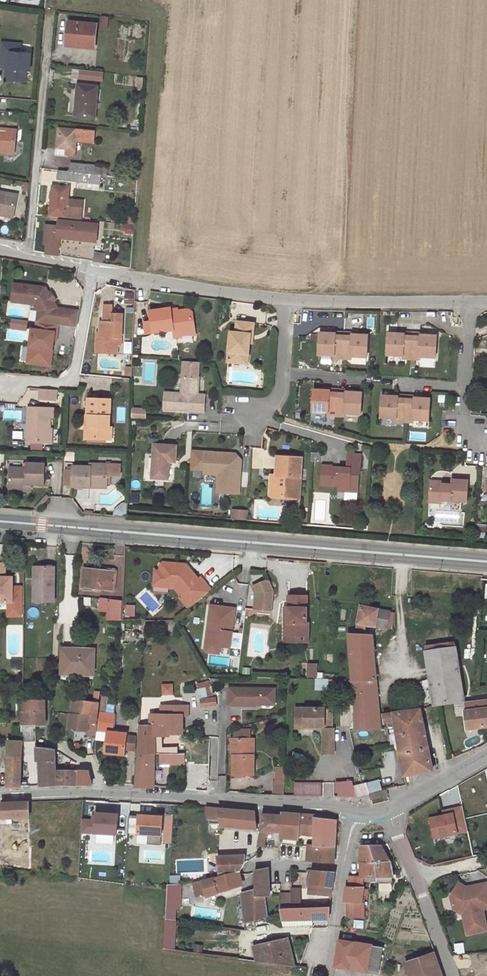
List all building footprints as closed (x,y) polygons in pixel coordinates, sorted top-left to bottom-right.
[(100,21),(70,17),(66,40),(94,45),(100,21)] [(21,43),(21,34),(4,32),(0,63),(0,64),(5,65),(7,65),(10,42),(21,43)] [(31,44),(21,43),(10,42),(7,65),(5,65),(4,74),(24,77),(26,67),(28,67),(31,44)] [(101,78),(102,68),(80,65),(79,76),(101,78)] [(97,83),(79,81),(75,113),(94,115),(97,83)] [(14,147),(15,125),(0,123),(0,146),(14,147)] [(93,130),(59,126),(57,152),(75,154),(76,138),(91,139),(93,130)] [(72,161),(69,169),(101,172),(102,164),(72,161)] [(101,172),(69,169),(63,168),(62,177),(99,181),(101,172)] [(65,217),(79,219),(81,201),(68,197),(69,188),(54,185),(51,212),(65,215),(65,217)] [(0,187),(0,188),(0,206),(13,209),(17,189),(0,187)] [(45,251),(57,254),(60,238),(96,242),(98,226),(60,221),(60,229),(48,227),(45,251)] [(93,261),(104,262),(105,252),(94,251),(93,261)] [(39,312),(37,323),(58,326),(76,328),(79,312),(56,309),(56,308),(45,289),(15,285),(13,302),(35,305),(39,312)] [(135,304),(135,292),(126,292),(126,304),(135,304)] [(116,353),(117,345),(117,338),(121,338),(121,314),(111,313),(111,305),(102,305),(102,321),(98,321),(98,337),(96,337),(95,353),(116,353)] [(150,311),(152,323),(153,333),(173,331),(173,334),(193,332),(191,313),(188,311),(171,312),(170,309),(150,311)] [(12,329),(28,331),(29,321),(13,318),(12,329)] [(58,326),(37,323),(36,331),(32,331),(28,364),(47,366),(49,350),(52,351),(53,341),(55,342),(58,326)] [(153,333),(152,323),(144,323),(145,334),(153,333)] [(255,324),(238,323),(237,334),(232,333),(228,361),(248,363),(250,343),(252,343),(255,324)] [(367,336),(320,333),(317,354),(334,355),(334,358),(350,359),(351,356),(365,357),(367,336)] [(404,359),(405,334),(387,333),(386,355),(401,356),(401,359),(404,359)] [(435,336),(405,334),(404,359),(418,360),(419,357),(433,358),(435,336)] [(125,341),(125,352),(133,352),(133,340),(125,341)] [(184,365),(183,377),(198,378),(199,366),(184,365)] [(197,401),(197,394),(199,378),(198,378),(183,377),(181,394),(166,392),(164,409),(189,410),(190,411),(204,412),(205,402),(197,401)] [(361,393),(313,390),(311,411),(327,412),(327,415),(343,417),(344,414),(359,415),(361,393)] [(56,404),(57,393),(39,392),(38,402),(56,404)] [(395,422),(402,422),(403,397),(380,396),(378,418),(395,420),(395,422)] [(429,399),(403,397),(402,422),(412,423),(412,420),(427,422),(429,399)] [(86,439),(107,440),(107,429),(111,429),(110,428),(112,401),(88,400),(88,416),(90,416),(89,428),(87,427),(86,439)] [(55,407),(30,406),(29,442),(51,444),(52,416),(55,416),(55,407)] [(134,407),(132,418),(147,420),(149,409),(134,407)] [(14,429),(14,438),(24,438),(24,430),(14,429)] [(176,448),(154,446),(151,478),(168,480),(170,462),(175,462),(176,448)] [(236,454),(204,452),(203,474),(216,475),(218,477),(218,492),(239,494),(241,459),(236,454)] [(333,466),(322,465),(321,484),(338,486),(338,488),(342,488),(347,492),(359,492),(362,456),(347,455),(346,469),(333,468),(333,466)] [(302,459),(278,458),(277,476),(272,476),(271,496),(300,498),(302,459)] [(9,489),(24,490),(24,485),(33,485),(46,486),(47,465),(28,464),(27,469),(11,468),(9,489)] [(74,471),(68,471),(67,487),(73,488),(90,488),(91,485),(110,486),(111,482),(107,482),(107,478),(121,478),(121,467),(90,466),(90,469),(74,468),(74,471)] [(440,482),(427,482),(426,503),(438,504),(439,501),(463,503),(465,481),(449,480),(448,485),(440,485),(440,482)] [(113,518),(126,519),(127,505),(122,505),(119,506),(113,515),(113,518)] [(233,510),(233,519),(248,520),(249,511),(233,510)] [(0,562),(0,601),(8,600),(8,614),(20,614),(20,590),(12,590),(12,585),(12,576),(5,576),(5,562),(0,562)] [(182,599),(190,609),(212,591),(202,579),(200,580),(188,565),(165,563),(162,565),(161,571),(157,571),(155,586),(175,588),(183,598),(182,599)] [(55,568),(38,567),(38,582),(34,582),(34,603),(54,605),(55,568)] [(114,572),(84,570),(83,588),(112,590),(114,572)] [(258,613),(273,614),(275,593),(271,585),(268,584),(255,590),(259,597),(258,613)] [(12,590),(20,590),(20,614),(24,614),(24,586),(12,585),(12,590)] [(300,636),(303,599),(290,599),(290,616),(286,616),(286,626),(292,626),(293,637),(300,636)] [(308,599),(303,599),(300,636),(310,637),(310,625),(308,626),(308,599)] [(107,620),(121,621),(122,601),(109,601),(107,620)] [(128,604),(127,616),(136,617),(137,605),(128,604)] [(387,629),(390,612),(362,606),(356,634),(350,633),(359,731),(384,729),(373,635),(365,635),(367,626),(387,629)] [(236,610),(211,608),(208,632),(211,632),(209,648),(221,649),(231,650),(236,610)] [(292,626),(286,626),(286,637),(286,645),(310,644),(310,637),(300,636),(293,637),(292,626)] [(252,651),(265,654),(268,632),(255,630),(252,651)] [(209,648),(211,632),(208,632),(206,652),(208,655),(220,656),(221,649),(209,648)] [(434,705),(464,701),(456,647),(426,651),(434,705)] [(67,677),(72,677),(94,676),(95,651),(84,650),(64,651),(63,674),(66,674),(67,677)] [(23,671),(23,661),(13,661),(13,671),(23,671)] [(310,677),(320,677),(320,665),(310,666),(310,677)] [(317,691),(331,690),(331,678),(317,679),(317,691)] [(163,683),(163,695),(174,695),(175,683),(163,683)] [(99,692),(95,691),(77,689),(72,708),(69,731),(88,732),(89,725),(96,726),(99,692)] [(274,705),(275,690),(252,690),(228,689),(228,707),(256,708),(256,705),(274,705)] [(464,701),(467,729),(486,726),(486,698),(464,701)] [(24,712),(23,713),(23,725),(45,726),(44,702),(24,702),(24,712)] [(163,707),(163,716),(165,716),(184,716),(190,716),(190,707),(184,707),(163,707)] [(298,709),(298,725),(307,725),(307,728),(328,728),(326,709),(298,709)] [(432,770),(432,766),(421,710),(389,714),(390,723),(397,723),(406,776),(432,770)] [(114,716),(104,715),(99,714),(98,733),(107,733),(105,754),(125,756),(127,735),(112,733),(114,716)] [(151,715),(151,727),(171,730),(171,734),(184,734),(184,716),(165,716),(163,716),(151,715)] [(155,754),(156,748),(157,739),(170,739),(171,734),(171,730),(151,727),(141,726),(139,754),(155,754)] [(336,730),(326,730),(327,755),(337,754),(336,730)] [(236,733),(236,742),(246,743),(246,733),(236,733)] [(21,787),(22,742),(10,742),(10,756),(8,756),(7,788),(21,787)] [(252,779),(252,760),(249,760),(249,743),(246,743),(236,742),(230,742),(229,760),(231,760),(231,778),(252,779)] [(41,786),(79,785),(78,771),(67,771),(56,771),(55,764),(55,751),(48,749),(32,748),(31,760),(40,760),(41,786)] [(154,789),(155,754),(139,754),(137,788),(154,789)] [(186,766),(186,755),(163,754),(163,766),(186,766)] [(284,770),(276,770),(276,783),(284,784),(284,770)] [(83,771),(78,771),(79,785),(91,786),(88,775),(83,775),(83,771)] [(339,797),(357,798),(352,784),(339,784),(339,797)] [(357,798),(370,795),(366,784),(361,785),(353,787),(357,798)] [(322,797),(323,788),(296,787),(296,797),(322,797)] [(386,791),(370,795),(371,799),(387,795),(386,791)] [(2,819),(29,818),(28,804),(1,804),(2,819)] [(463,807),(444,811),(446,816),(455,814),(459,834),(468,832),(463,807)] [(221,820),(219,810),(212,809),(214,819),(213,820),(221,820)] [(255,813),(219,810),(221,820),(222,828),(258,831),(255,813)] [(95,819),(83,818),(82,832),(94,833),(99,834),(117,835),(119,814),(95,812),(95,819)] [(299,834),(301,815),(283,813),(281,816),(282,816),(280,833),(279,839),(297,840),(297,834),(299,834)] [(258,839),(260,839),(264,839),(268,838),(268,832),(280,833),(282,816),(281,816),(262,814),(258,839)] [(446,816),(432,819),(436,839),(450,836),(459,834),(455,814),(446,816)] [(315,817),(301,815),(299,834),(314,835),(316,819),(315,817)] [(129,834),(149,835),(148,845),(162,846),(163,823),(161,823),(161,817),(140,816),(140,817),(130,817),(129,834)] [(3,834),(20,832),(30,832),(29,818),(2,819),(3,834)] [(314,835),(317,835),(335,836),(336,821),(316,819),(314,835)] [(335,836),(317,835),(317,845),(335,846),(335,836)] [(21,848),(31,849),(31,840),(21,840),(21,848)] [(334,863),(335,846),(317,845),(312,844),(311,862),(334,863)] [(350,877),(350,887),(365,887),(366,877),(377,876),(372,845),(362,846),(362,876),(350,877)] [(383,845),(372,845),(377,876),(377,883),(394,884),(394,875),(394,863),(383,845)] [(223,875),(239,873),(245,863),(246,856),(218,856),(219,876),(219,878),(223,877),(223,875)] [(254,891),(256,891),(265,890),(269,890),(269,869),(266,869),(254,872),(254,891)] [(309,894),(332,896),(334,872),(312,870),(309,894)] [(240,884),(239,873),(223,875),(223,877),(219,878),(219,876),(203,879),(203,881),(193,883),(196,897),(205,895),(206,898),(228,888),(240,884)] [(474,888),(472,890),(468,888),(460,883),(452,896),(456,915),(464,913),(469,935),(486,931),(486,922),(484,909),(486,909),(486,907),(482,886),(474,888)] [(168,885),(168,891),(167,911),(180,909),(180,884),(168,885)] [(468,888),(472,890),(474,888),(482,886),(486,907),(486,884),(468,888)] [(348,903),(362,903),(365,887),(350,887),(347,887),(345,903),(348,903)] [(300,889),(291,889),(291,895),(290,907),(291,907),(299,907),(300,889)] [(280,895),(280,908),(290,907),(291,895),(280,895)] [(362,903),(348,903),(346,920),(359,922),(362,903)] [(280,908),(281,914),(283,926),(300,926),(300,920),(329,919),(330,908),(292,910),(291,907),(290,907),(280,908)] [(254,946),(258,961),(264,962),(295,965),(288,939),(254,946)] [(368,963),(371,946),(340,940),(336,967),(367,972),(368,963)] [(464,942),(455,944),(457,954),(467,952),(464,942)] [(382,948),(371,946),(368,963),(378,965),(382,948)] [(434,953),(408,963),(413,975),(443,975),(434,953)]
